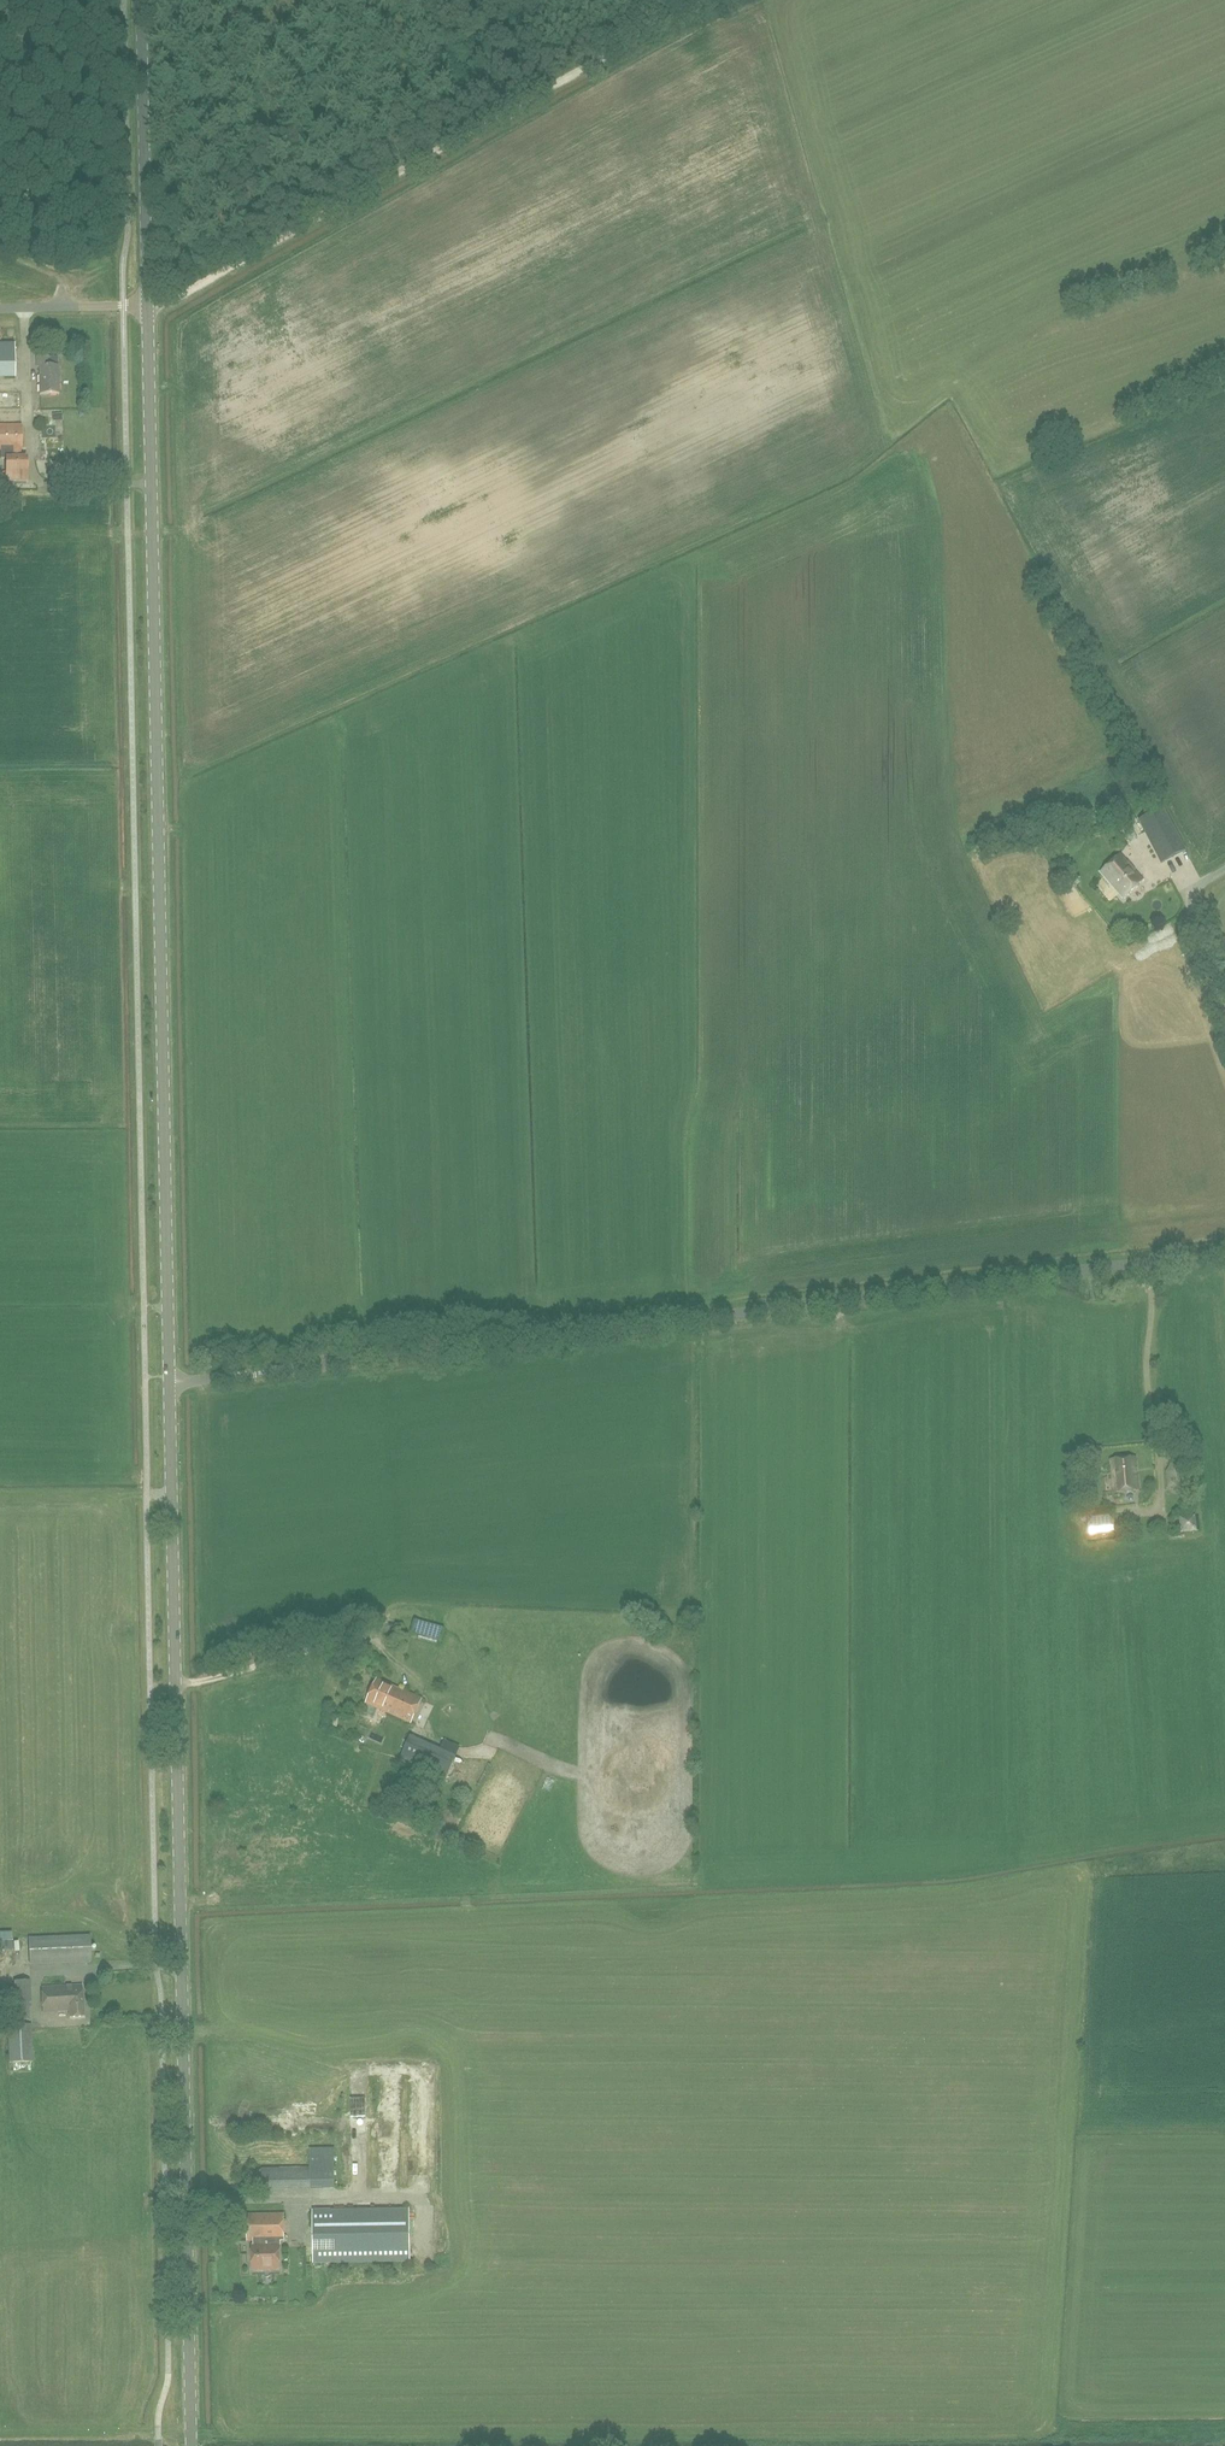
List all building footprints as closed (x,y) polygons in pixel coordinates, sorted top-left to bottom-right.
[(14,344),(0,344),(0,378),(15,378),(14,344)] [(58,357),(36,357),(36,366),(39,366),(39,394),(58,394),(58,357)] [(5,401),(6,409),(21,408),(20,400),(5,401)] [(0,426),(0,450),(1,450),(1,459),(5,459),(5,481),(26,481),(26,480),(25,472),(26,472),(26,459),(19,459),(19,450),(21,450),(21,426),(0,426)] [(1185,851),(1163,808),(1139,821),(1161,864),(1185,851)] [(1120,837),(1114,843),(1120,851),(1127,845),(1120,837)] [(1119,854),(1099,871),(1121,897),(1141,880),(1119,854)] [(1053,863),(1060,869),(1064,864),(1057,858),(1053,863)] [(1068,892),(1080,883),(1073,872),(1061,881),(1068,892)] [(1110,1460),(1114,1492),(1138,1490),(1134,1457),(1110,1460)] [(1166,1470),(1167,1488),(1185,1487),(1184,1469),(1179,1463),(1171,1463),(1166,1470)] [(1113,1506),(1085,1509),(1088,1534),(1115,1531),(1113,1506)] [(1195,1515),(1178,1517),(1179,1534),(1197,1532),(1195,1515)] [(416,1617),(413,1630),(441,1637),(444,1624),(416,1617)] [(376,1681),(365,1705),(411,1724),(421,1700),(376,1681)] [(410,1736),(400,1758),(445,1779),(455,1756),(410,1736)] [(13,1950),(11,1932),(0,1933),(0,1951),(13,1950)] [(90,1936),(29,1939),(31,1965),(91,1962),(90,1936)] [(80,1984),(40,1987),(43,2012),(68,2010),(69,2017),(83,2016),(80,1984)] [(8,2025),(9,2063),(33,2062),(31,2024),(8,2025)] [(210,2025),(199,2025),(199,2038),(210,2038),(210,2025)] [(314,2131),(314,2172),(332,2172),(332,2131),(314,2131)] [(383,2154),(401,2155),(402,2132),(384,2131),(383,2154)] [(310,2185),(311,2167),(262,2166),(262,2184),(310,2185)] [(408,2208),(312,2210),(313,2263),(410,2263),(408,2208)] [(247,2241),(279,2241),(284,2241),(283,2213),(247,2214),(247,2241)] [(276,2241),(279,2241),(247,2241),(247,2242),(253,2241),(253,2245),(252,2245),(253,2269),(279,2269),(279,2245),(276,2245),(276,2241)]
